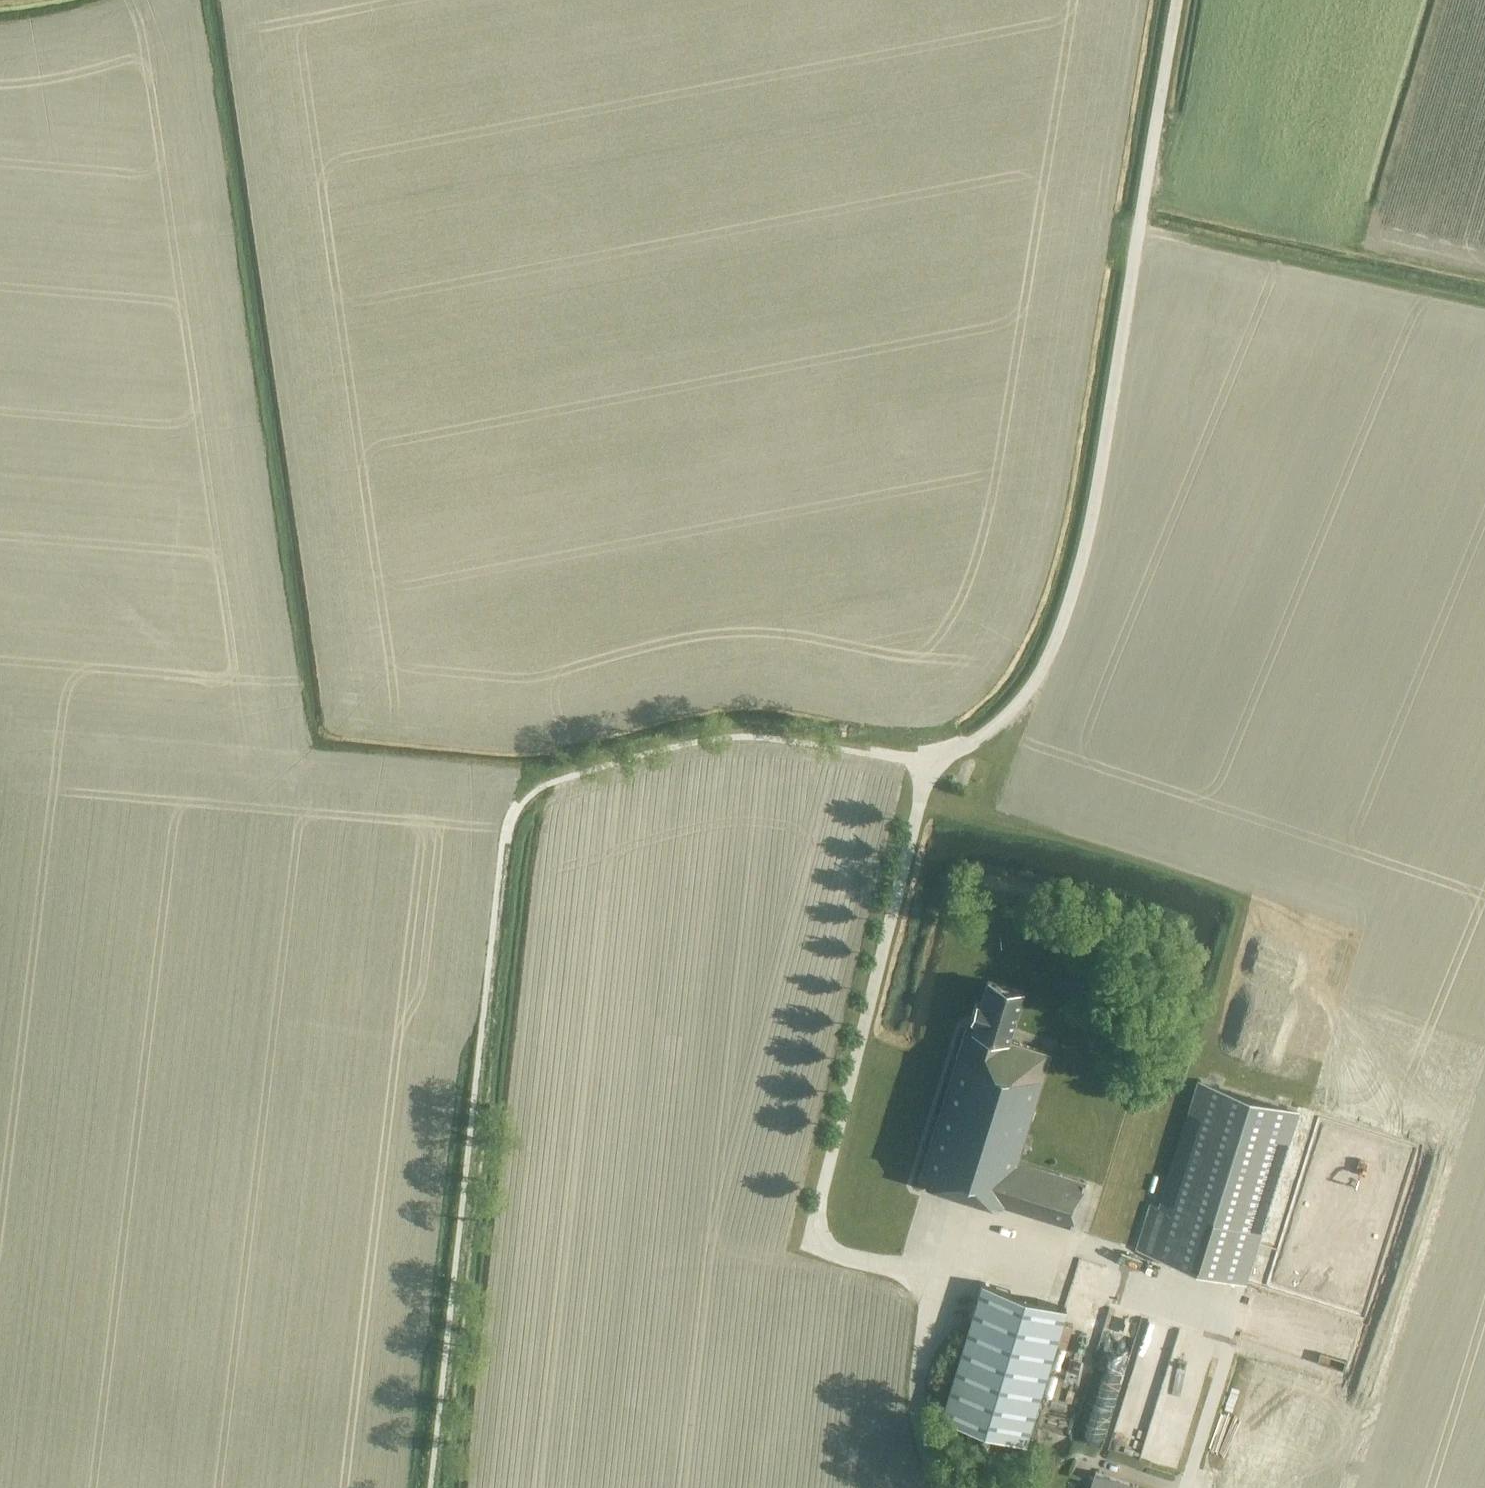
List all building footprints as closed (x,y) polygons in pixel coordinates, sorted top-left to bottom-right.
[(1006,1204),(1074,1225),(1087,1182),(1018,1161),(1052,1052),(1009,1039),(1024,991),(989,980),(982,1001),(977,999),(972,1016),(977,1018),(974,1028),(967,1026),(919,1181),(1002,1206),(1006,1204)] [(1300,1109),(1197,1077),(1158,1204),(1149,1201),(1135,1247),(1246,1282),(1300,1109)] [(1358,1316),(1412,1144),(1312,1113),(1267,1254),(1256,1251),(1248,1274),(1260,1278),(1258,1285),(1358,1316)] [(1067,1306),(982,1280),(941,1413),(1026,1439),(1067,1306)] [(1090,1487),(1135,1487),(1094,1474),(1090,1487)]
